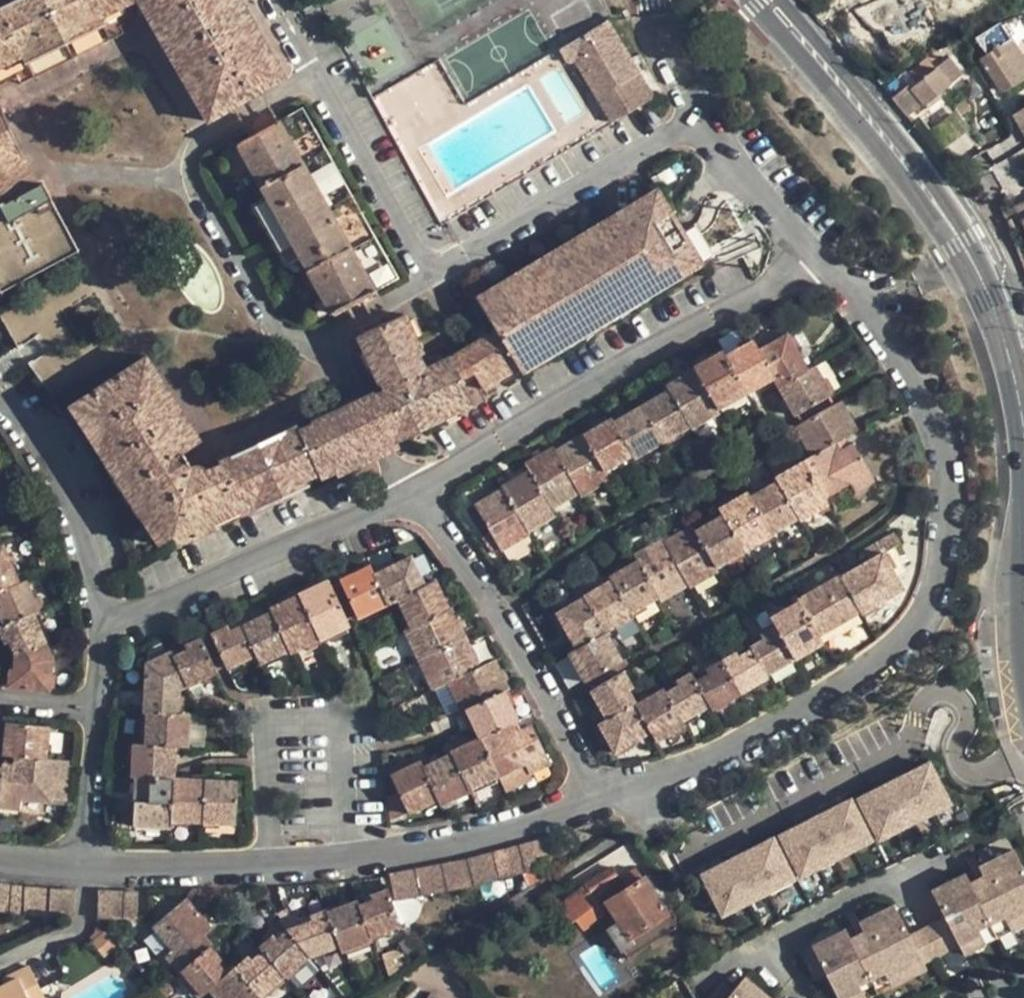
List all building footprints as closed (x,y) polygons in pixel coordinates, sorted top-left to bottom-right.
[(21,56),(24,62),(104,23),(102,17),(135,0),(14,0),(0,7),(0,67),(21,56)] [(0,67),(0,84),(0,85),(18,76),(21,84),(124,33),(120,25),(148,11),(141,0),(135,0),(102,17),(104,23),(24,62),(21,56),(0,67)] [(207,120),(283,76),(240,0),(141,0),(148,11),(207,120)] [(574,62),(611,122),(653,97),(636,69),(607,21),(558,51),(564,61),(571,64),(574,62)] [(1002,24),(976,39),(986,55),(981,59),(1002,91),(1023,77),(1023,61),(1002,24)] [(946,60),(938,66),(931,57),(904,78),(926,104),(959,77),(946,60)] [(38,184),(0,104),(0,204),(38,184)] [(1011,113),(1023,137),(1023,106),(1011,113)] [(299,258),(330,313),(398,275),(303,108),(236,146),(266,200),(299,258)] [(1,290),(78,250),(43,182),(38,184),(0,204),(0,288),(1,290)] [(518,367),(520,370),(700,263),(681,231),(656,190),(476,297),(496,329),(518,367)] [(286,266),(299,258),(266,200),(253,207),(286,266)] [(1011,226),(1020,220),(1023,219),(1023,200),(1004,211),(1011,226)] [(692,224),(681,231),(700,263),(711,255),(692,224)] [(43,330),(32,302),(1,314),(12,342),(43,330)] [(397,446),(395,441),(474,405),(460,378),(451,356),(425,368),(418,352),(422,351),(405,313),(357,335),(377,382),(381,381),(384,390),(375,395),(374,391),(310,420),(312,423),(298,429),(319,473),(321,478),(336,470),(338,474),(397,446)] [(472,372),(482,388),(518,367),(496,329),(456,353),(451,356),(460,378),(466,375),(472,372)] [(773,379),(778,387),(808,370),(787,333),(757,349),(775,378),(773,379)] [(724,355),(746,393),(773,379),(775,378),(757,349),(752,340),(724,355)] [(694,370),(716,409),(746,393),(724,355),(722,350),(693,366),(694,370)] [(174,539),(181,542),(189,538),(215,527),(212,522),(241,508),(220,463),(208,468),(204,465),(200,463),(195,463),(190,464),(183,453),(201,442),(147,357),(70,404),(160,541),(171,534),(174,539)] [(778,387),(793,415),(830,394),(814,366),(808,370),(778,387)] [(689,427),(690,429),(718,413),(716,409),(694,370),(666,386),(668,390),(689,427)] [(641,405),(663,442),(689,427),(668,390),(641,405)] [(795,428),(810,455),(836,441),(857,429),(842,401),(795,428)] [(633,455),(634,457),(663,442),(641,405),(613,421),(633,455)] [(582,434),(604,471),(633,455),(613,421),(611,418),(582,434)] [(256,502),(258,507),(307,484),(304,480),(319,473),(298,429),(296,424),(284,429),(286,433),(231,457),(230,454),(218,460),(220,463),(241,508),(256,502)] [(578,493),(581,496),(609,480),(604,471),(582,434),(554,450),(578,493)] [(804,461),(826,498),(850,484),(855,493),(872,483),(875,482),(852,443),(841,448),(836,441),(810,455),(803,460),(804,461)] [(528,470),(550,508),(578,493),(554,450),(552,447),(524,463),(528,470)] [(798,518),(799,520),(829,503),(826,498),(804,461),(775,477),(777,480),(798,518)] [(502,489),(527,531),(555,516),(550,508),(528,470),(500,485),(502,489)] [(749,495),(770,534),(798,518),(777,480),(749,495)] [(850,484),(826,498),(829,503),(834,514),(859,500),(876,491),(872,483),(855,493),(850,484)] [(474,504),(500,551),(528,535),(527,531),(502,489),(474,504)] [(722,514),(743,552),(771,535),(770,534),(749,495),(747,492),(718,509),(722,514)] [(694,530),(715,567),(743,552),(722,514),(694,530)] [(688,585),(690,588),(718,573),(715,567),(694,530),(691,525),(664,541),(688,585)] [(862,550),(868,559),(882,552),(894,573),(911,564),(893,532),(862,550)] [(659,598),(661,601),(688,585),(664,541),(663,539),(634,555),(637,559),(659,598)] [(19,583),(2,544),(0,545),(0,591),(19,583)] [(859,614),(860,614),(904,589),(894,573),(882,552),(868,559),(838,576),(859,614)] [(372,573),(386,604),(397,600),(425,586),(410,556),(372,573)] [(611,579),(630,613),(659,598),(637,559),(609,576),(611,579)] [(339,579),(357,618),(386,604),(372,573),(368,565),(339,579)] [(797,600),(818,636),(859,614),(838,576),(837,575),(795,598),(797,600)] [(583,596),(605,632),(632,617),(630,613),(611,579),(583,595),(583,596)] [(3,624),(32,611),(38,608),(26,580),(19,583),(0,591),(0,605),(1,607),(0,608),(0,618),(3,624)] [(298,593),(319,640),(348,626),(328,580),(298,593)] [(397,600),(411,628),(450,610),(436,581),(425,586),(397,600)] [(319,640),(298,593),(269,607),(271,610),(288,650),(289,653),(319,640)] [(555,613),(576,650),(605,632),(583,596),(555,613)] [(775,625),(794,659),(822,643),(818,636),(797,600),(770,616),(775,625)] [(403,631),(417,660),(466,637),(452,608),(450,610),(411,628),(403,631)] [(255,656),(259,663),(288,650),(271,610),(241,624),(255,656)] [(14,654),(45,641),(32,611),(3,624),(0,626),(0,635),(3,642),(8,640),(14,654)] [(210,634),(226,668),(255,656),(241,624),(230,629),(228,625),(210,634)] [(751,649),(766,675),(794,659),(775,625),(760,634),(763,638),(749,646),(751,649)] [(417,660),(403,631),(389,638),(402,667),(417,660)] [(568,654),(585,682),(621,661),(605,632),(576,650),(568,654)] [(174,656),(187,688),(217,674),(201,637),(183,645),(186,650),(174,656)] [(417,660),(430,689),(433,688),(446,682),(479,667),(466,637),(417,660)] [(7,669),(6,685),(48,690),(52,657),(45,641),(14,654),(12,670),(7,669)] [(720,660),(739,693),(768,677),(766,675),(751,649),(738,656),(736,652),(720,660)] [(145,663),(143,708),(179,710),(180,690),(187,688),(174,656),(172,652),(145,663)] [(566,658),(555,664),(569,686),(579,679),(566,658)] [(430,689),(417,660),(402,667),(415,696),(430,689)] [(458,709),(460,711),(464,709),(504,691),(507,690),(494,660),(479,667),(446,682),(458,709)] [(709,705),(711,709),(739,693),(720,660),(705,669),(708,673),(695,680),(709,705)] [(589,691),(605,720),(634,703),(635,703),(628,690),(632,687),(624,672),(589,691)] [(665,692),(682,720),(709,705),(695,680),(690,672),(675,679),(678,684),(665,692)] [(458,709),(446,682),(433,688),(445,715),(458,709)] [(651,732),(657,740),(685,725),(682,720),(665,692),(663,687),(635,703),(634,703),(651,732)] [(464,709),(476,738),(480,736),(515,721),(517,719),(504,691),(464,709)] [(597,724),(614,753),(651,732),(634,703),(605,720),(597,724)] [(146,713),(145,744),(175,746),(186,747),(188,714),(182,714),(181,710),(179,710),(143,708),(144,713),(146,713)] [(5,721),(1,754),(12,755),(45,758),(49,725),(5,721)] [(480,736),(497,775),(502,772),(525,763),(529,773),(549,764),(530,724),(519,729),(515,721),(480,736)] [(451,753),(467,789),(497,775),(480,736),(476,738),(449,750),(451,753)] [(131,743),(129,776),(135,777),(173,777),(175,746),(145,744),(131,743)] [(438,800),(440,804),(468,791),(467,789),(451,753),(423,766),(438,800)] [(18,809),(19,800),(50,803),(51,798),(68,800),(72,762),(45,758),(12,755),(12,764),(1,762),(1,767),(0,775),(0,808),(18,809)] [(930,756),(857,797),(880,838),(953,797),(930,756)] [(406,812),(408,814),(438,800),(423,766),(419,760),(389,773),(398,793),(406,812)] [(525,763),(502,772),(508,787),(530,778),(525,763)] [(135,777),(132,826),(170,828),(171,821),(173,777),(135,777)] [(173,777),(171,821),(202,822),(203,779),(173,777)] [(203,779),(202,822),(235,824),(237,781),(203,779)] [(852,788),(777,828),(799,870),(875,831),(857,797),(852,788)] [(387,798),(388,819),(406,812),(398,793),(387,798)] [(777,828),(702,867),(725,910),(799,870),(777,828)] [(531,841),(539,867),(552,864),(544,837),(531,841)] [(518,845),(526,871),(539,867),(531,841),(518,845)] [(506,847),(513,874),(526,871),(518,845),(506,847)] [(491,851),(499,878),(513,874),(506,847),(491,851)] [(479,854),(487,881),(499,878),(491,851),(479,854)] [(987,926),(1001,919),(1003,924),(1023,914),(1023,879),(1010,852),(975,868),(980,878),(987,894),(974,900),(987,926)] [(467,858),(474,885),(487,881),(479,854),(467,858)] [(467,858),(454,860),(460,888),(474,885),(467,858)] [(441,864),(446,891),(460,888),(454,860),(441,864)] [(428,865),(433,893),(446,891),(441,864),(428,865)] [(415,868),(421,895),(433,893),(428,865),(415,868)] [(402,870),(408,897),(421,895),(415,868),(402,870)] [(389,872),(394,900),(408,897),(402,870),(389,872)] [(575,922),(582,932),(605,917),(594,901),(601,895),(613,887),(619,883),(609,870),(558,907),(571,925),(575,922)] [(607,931),(622,954),(633,946),(638,953),(675,930),(675,919),(653,885),(648,888),(643,880),(641,881),(635,871),(622,879),(629,890),(619,896),(607,904),(619,923),(607,931)] [(943,920),(957,947),(979,937),(976,932),(987,926),(974,900),(966,885),(962,876),(928,893),(943,920)] [(966,885),(974,900),(987,894),(980,878),(966,885)] [(7,912),(11,883),(0,882),(0,911),(7,912)] [(11,883),(7,912),(23,914),(26,884),(11,883)] [(26,884),(23,914),(34,915),(37,885),(26,884)] [(37,885),(34,915),(48,916),(50,886),(37,885)] [(50,886),(48,916),(60,917),(63,888),(50,886)] [(607,904),(619,896),(613,887),(601,895),(607,904)] [(63,888),(60,917),(66,918),(74,913),(75,889),(63,888)] [(97,889),(95,917),(109,918),(111,890),(97,889)] [(358,904),(369,935),(401,925),(386,889),(370,894),(373,900),(358,904)] [(111,890),(109,918),(121,919),(122,891),(111,890)] [(122,891),(121,919),(137,920),(137,891),(122,891)] [(164,957),(177,973),(180,971),(209,946),(212,943),(204,933),(211,928),(186,897),(152,925),(171,950),(164,957)] [(338,945),(340,951),(371,941),(369,935),(358,904),(356,900),(325,911),(338,945)] [(855,954),(868,980),(881,974),(884,979),(921,962),(908,937),(892,906),(857,924),(861,932),(868,948),(855,954)] [(286,929),(309,956),(338,945),(325,911),(310,915),(312,920),(286,929)] [(994,940),(1023,926),(1023,914),(1003,924),(1001,919),(987,926),(994,940)] [(921,962),(922,965),(957,947),(943,920),(908,937),(921,962)] [(979,937),(957,947),(962,956),(994,940),(987,926),(976,932),(979,937)] [(262,950),(284,976),(309,956),(286,929),(276,938),(273,935),(258,946),(262,950)] [(833,997),(845,997),(859,991),(857,986),(868,980),(855,954),(847,938),(843,931),(808,947),(822,976),(833,997)] [(847,938),(855,954),(868,948),(861,932),(847,938)] [(180,971),(201,995),(209,988),(228,973),(218,962),(221,959),(209,946),(180,971)] [(822,976),(808,947),(797,952),(811,981),(822,976)] [(235,967),(259,996),(284,976),(262,950),(250,960),(247,958),(235,967)] [(868,980),(876,994),(926,971),(922,965),(921,962),(884,979),(881,974),(868,980)] [(0,985),(0,997),(43,997),(28,967),(14,974),(16,978),(0,985)] [(209,988),(217,997),(261,997),(259,996),(235,967),(228,973),(209,988)] [(741,979),(731,992),(720,983),(707,997),(766,997),(741,979)] [(845,997),(867,997),(876,994),(868,980),(857,986),(859,991),(845,997)]
